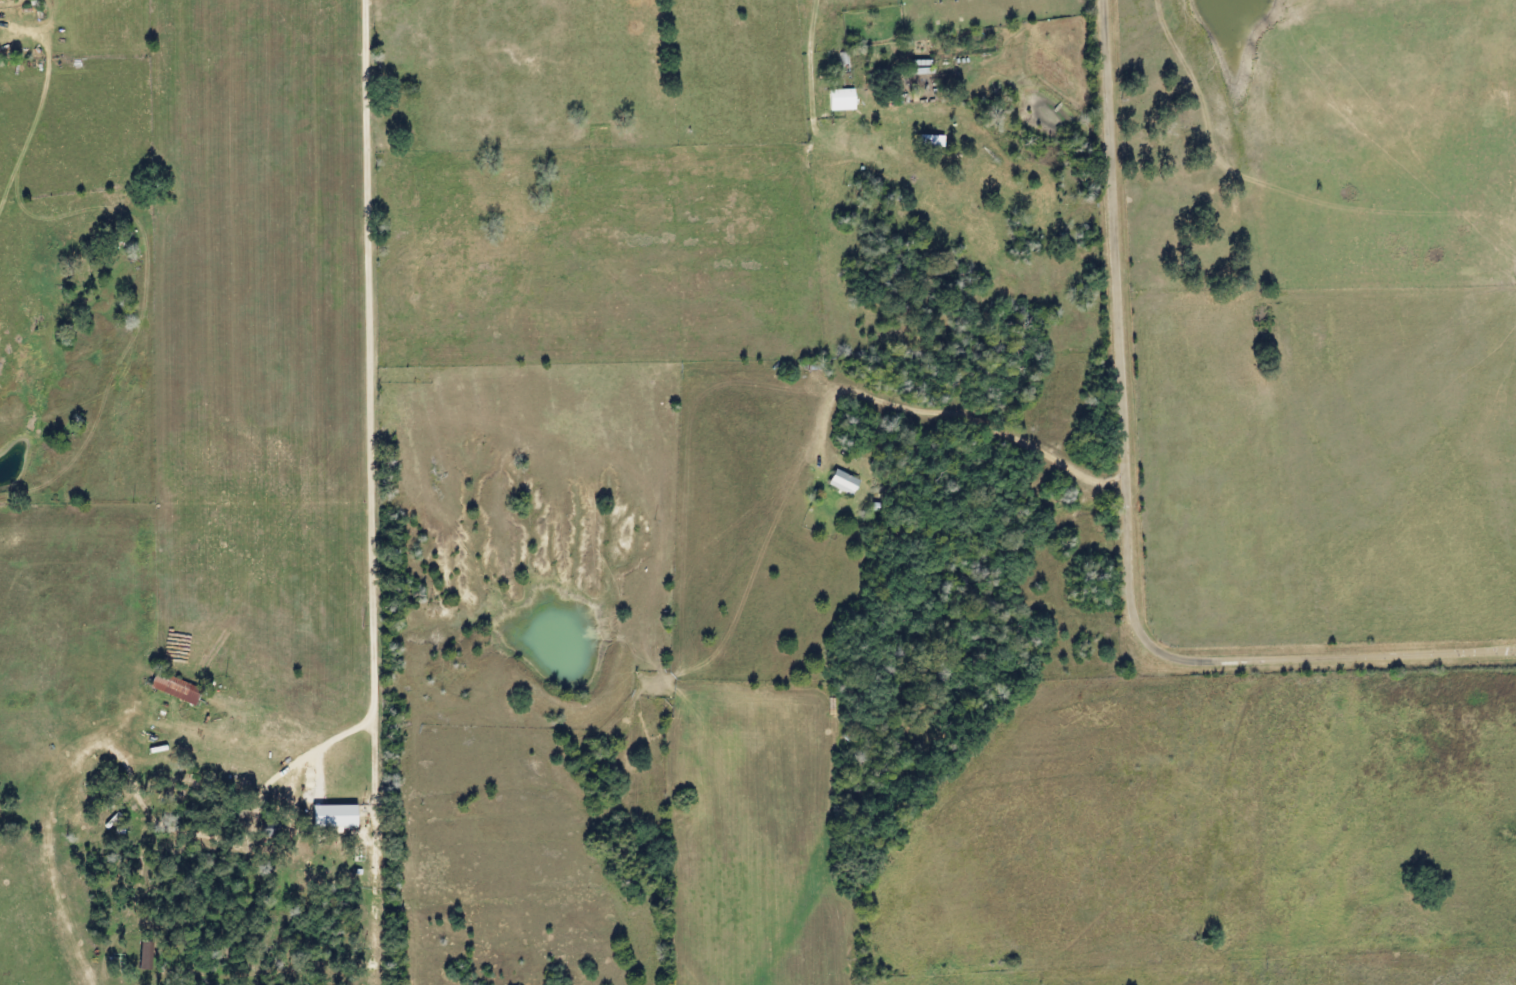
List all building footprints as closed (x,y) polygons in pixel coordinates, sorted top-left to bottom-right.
[(825,89),(825,111),(851,111),(851,89),(825,89)] [(822,484),(846,496),(854,480),(830,468),(822,484)] [(195,693),(150,674),(144,686),(189,706),(195,693)] [(145,941),(132,941),(132,971),(145,971),(145,941)]
